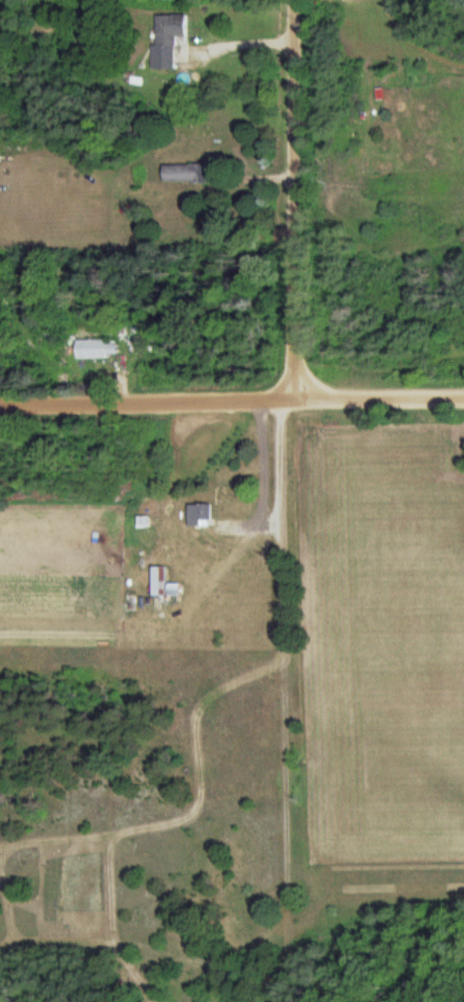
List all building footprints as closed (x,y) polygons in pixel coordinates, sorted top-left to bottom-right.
[(186,38),(186,15),(153,14),(153,69),(176,70),(176,38),(186,38)] [(209,164),(163,164),(163,182),(209,182),(209,164)] [(106,359),(106,354),(114,354),(114,342),(76,342),(76,359),(106,359)] [(188,527),(211,527),(211,505),(188,505),(188,527)] [(152,596),(167,596),(167,567),(152,567),(152,596)]
